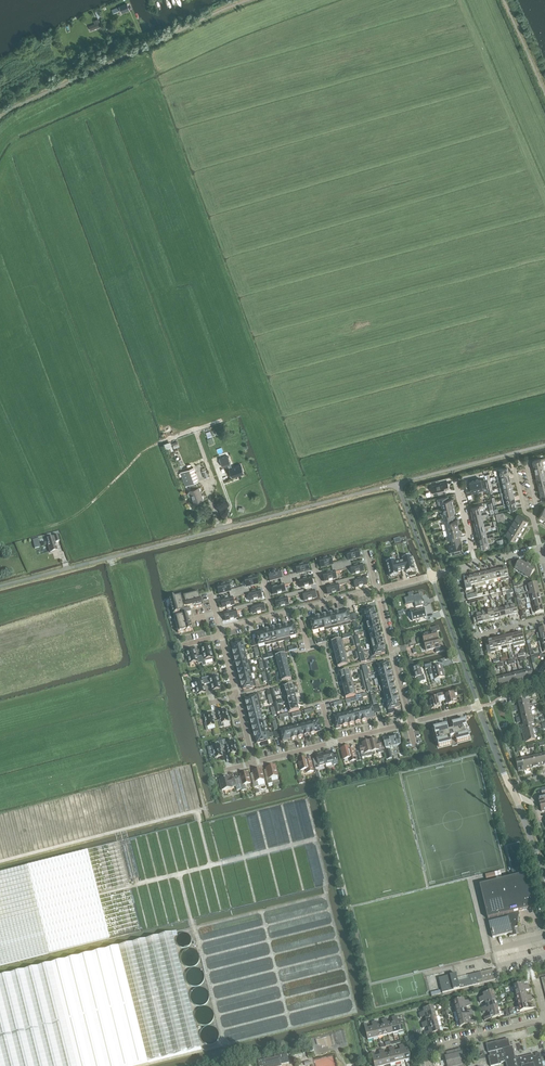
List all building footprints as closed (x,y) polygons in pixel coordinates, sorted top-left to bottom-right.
[(122,13),(129,10),(127,3),(120,6),(120,7),(118,7),(111,10),(113,13),(121,10),(122,13)] [(91,30),(102,26),(99,18),(94,20),(95,23),(89,26),(91,30)] [(532,461),(534,466),(544,464),(543,460),(544,460),(544,458),(532,461)] [(241,464),(229,469),(232,477),(244,473),(241,464)] [(544,464),(534,466),(535,472),(544,470),(544,469),(544,464)] [(193,467),(181,472),(186,485),(189,484),(196,482),(198,481),(193,467)] [(509,472),(508,467),(496,470),(497,475),(509,472)] [(535,472),(537,478),(544,476),(544,470),(535,472)] [(498,481),(510,478),(509,472),(497,475),(498,481)] [(500,487),(503,486),(512,484),(510,478),(498,481),(500,487)] [(481,480),(481,479),(475,480),(477,490),(483,489),(483,491),(488,489),(486,482),(485,479),(481,480)] [(472,493),(472,492),(477,490),(475,480),(469,482),(469,483),(465,484),(466,487),(467,494),(472,493)] [(444,489),(449,488),(447,481),(440,482),(440,484),(432,486),(434,494),(445,492),(444,489)] [(189,492),(188,493),(189,494),(190,495),(191,496),(192,495),(194,502),(195,502),(197,503),(201,502),(202,499),(203,499),(199,487),(198,487),(196,482),(189,484),(191,489),(190,490),(190,491),(189,491),(189,492)] [(500,487),(501,492),(513,490),(512,484),(503,486),(500,487)] [(501,492),(503,498),(515,495),(513,490),(501,492)] [(516,501),(515,495),(503,498),(504,504),(507,503),(516,501)] [(437,499),(438,504),(439,504),(441,504),(442,508),(454,505),(452,498),(449,499),(449,496),(437,499)] [(517,507),(516,501),(507,503),(508,509),(517,507)] [(444,513),(441,513),(440,513),(442,519),(453,516),(452,513),(455,512),(454,505),(442,508),(444,513)] [(471,510),(472,513),(481,511),(480,508),(483,507),(483,505),(471,507),(471,509),(471,510)] [(498,521),(505,519),(503,512),(496,514),(498,521)] [(516,540),(528,520),(518,513),(505,533),(516,540)] [(443,523),(444,523),(445,529),(458,526),(457,524),(459,521),(458,518),(455,519),(454,518),(453,516),(442,519),(443,523)] [(474,522),(475,525),(484,523),(483,520),(486,519),(486,516),(474,519),(474,521),(474,522)] [(459,528),(458,526),(445,529),(447,535),(446,536),(447,540),(460,537),(459,533),(462,532),(461,530),(459,528)] [(477,533),(477,536),(487,534),(486,531),(489,530),(488,528),(477,530),(477,532),(477,533)] [(56,542),(59,541),(58,535),(54,536),(54,537),(47,539),(48,543),(47,543),(50,553),(57,550),(54,541),(55,541),(56,542)] [(451,554),(463,551),(461,542),(462,542),(461,537),(451,540),(452,545),(449,545),(451,554)] [(492,542),(491,539),(479,542),(480,543),(479,545),(480,548),(489,546),(489,542),(492,542)] [(347,554),(348,560),(341,562),(342,566),(352,564),(351,560),(360,558),(361,558),(360,555),(361,555),(360,551),(359,552),(359,551),(358,551),(359,551),(357,552),(357,550),(350,551),(351,553),(347,554)] [(403,561),(399,562),(402,571),(405,570),(406,573),(414,570),(411,556),(403,558),(403,561)] [(331,565),(332,569),(342,566),(341,562),(333,564),(331,558),(327,559),(327,557),(321,559),(321,561),(320,561),(319,561),(319,562),(320,565),(321,568),(331,565)] [(395,560),(387,562),(390,577),(398,575),(398,572),(402,571),(399,562),(395,563),(395,560)] [(514,571),(519,574),(525,564),(519,561),(517,565),(516,564),(511,565),(512,570),(514,571)] [(526,565),(525,564),(519,574),(524,577),(530,567),(528,566),(530,564),(529,563),(528,562),(527,563),(526,565)] [(296,567),(297,573),(290,575),(291,580),(300,577),(300,574),(309,571),(310,571),(309,568),(309,564),(308,565),(308,564),(307,564),(308,564),(306,565),(306,563),(299,564),(300,566),(296,567)] [(352,564),(342,566),(343,571),(351,569),(352,575),(364,572),(364,571),(365,571),(364,568),(363,568),(362,565),(352,567),(352,564)] [(324,582),(324,581),(325,582),(336,579),(337,579),(335,573),(343,571),(342,566),(332,569),(333,572),(323,575),(324,578),(323,578),(324,582)] [(535,570),(530,567),(524,577),(529,580),(535,570)] [(502,569),(501,570),(503,581),(506,581),(506,580),(509,579),(508,577),(506,568),(504,568),(503,569),(502,569)] [(280,571),(276,572),(276,570),(270,572),(270,574),(269,574),(268,574),(268,575),(269,578),(270,581),(280,579),(281,582),(291,580),(290,575),(284,577),(283,571),(280,572),(280,571)] [(497,580),(500,579),(501,582),(503,581),(501,570),(499,570),(498,570),(495,570),(497,580)] [(487,572),(483,573),(485,582),(489,582),(490,585),(492,584),(489,572),(488,573),(487,572)] [(479,575),(478,575),(481,587),(486,586),(485,582),(483,573),(480,574),(479,575)] [(474,585),(475,588),(481,587),(478,575),(476,576),(475,575),(472,576),(474,585)] [(254,576),(248,577),(249,579),(245,580),(246,586),(239,588),(240,593),(249,590),(248,587),(258,584),(259,584),(258,581),(257,577),(257,578),(257,577),(256,577),(255,578),(254,576)] [(467,580),(464,581),(466,591),(466,590),(472,589),(471,586),(474,585),(472,576),(469,577),(468,578),(466,578),(467,580)] [(300,577),(291,580),(292,584),(300,582),(301,588),(313,585),(313,584),(314,584),(313,581),(312,581),(311,578),(301,581),(300,577)] [(355,577),(345,579),(346,584),(354,582),(355,588),(356,588),(367,585),(367,584),(368,584),(367,581),(366,581),(366,578),(365,578),(356,581),(355,577)] [(338,586),(346,584),(345,579),(335,582),(336,586),(327,588),(326,588),(327,591),(326,591),(327,595),(328,595),(340,592),(338,586)] [(292,584),(291,580),(281,582),(282,586),(272,588),(273,591),(272,591),(273,595),(273,594),(274,595),(285,592),(286,592),(284,586),(292,584)] [(229,592),(230,595),(240,593),(239,588),(231,590),(229,584),(226,585),(225,583),(219,585),(219,587),(218,587),(217,587),(217,588),(217,591),(218,591),(219,594),(229,592)] [(529,588),(529,591),(538,589),(537,585),(537,584),(537,583),(525,586),(526,589),(529,588)] [(527,595),(528,598),(540,595),(540,594),(539,594),(538,589),(529,591),(530,594),(527,595)] [(249,590),(240,593),(241,597),(248,595),(250,601),(250,600),(262,598),(262,597),(263,597),(262,594),(261,594),(260,591),(250,594),(249,590)] [(304,590),(294,592),(295,597),(303,595),(304,601),(305,601),(316,598),(316,597),(317,597),(316,594),(315,594),(315,591),(314,591),(305,594),(304,590)] [(202,606),(201,599),(200,600),(198,592),(184,596),(186,608),(194,606),(194,608),(202,606)] [(288,599),(295,597),(294,592),(284,595),(285,599),(276,601),(275,601),(276,604),(275,604),(276,608),(277,608),(289,605),(288,599)] [(221,601),(222,604),(221,604),(222,608),(223,608),(234,605),(235,605),(233,599),(236,598),(237,601),(242,600),(241,597),(240,593),(230,595),(231,599),(221,601)] [(404,598),(404,599),(406,598),(407,603),(414,602),(415,603),(416,608),(423,606),(422,603),(423,603),(421,594),(413,596),(413,593),(408,594),(409,597),(404,598)] [(540,596),(540,595),(528,598),(529,603),(541,600),(540,596)] [(177,597),(170,599),(174,614),(175,618),(174,618),(178,633),(186,631),(186,632),(192,630),(190,622),(188,622),(186,615),(188,615),(191,614),(190,610),(185,611),(181,597),(177,598),(177,597)] [(543,605),(542,605),(541,600),(529,603),(531,609),(543,606),(543,605)] [(253,603),(243,606),(244,610),(252,608),(253,614),(254,614),(265,611),(266,610),(265,607),(264,607),(264,604),(263,604),(254,607),(253,603)] [(510,618),(512,617),(509,603),(506,604),(507,606),(504,607),(506,617),(509,616),(510,618)] [(511,603),(509,603),(512,617),(514,617),(514,615),(517,614),(515,604),(511,605),(511,603)] [(236,612),(244,610),(243,606),(233,608),(234,612),(224,614),(225,617),(224,617),(225,621),(226,621),(238,618),(236,612)] [(368,606),(362,607),(365,618),(375,615),(374,612),(375,612),(374,609),(369,610),(368,606)] [(543,607),(543,606),(531,609),(532,615),(544,612),(543,607)] [(500,618),(506,617),(504,607),(498,609),(500,618)] [(427,618),(424,608),(411,611),(410,611),(413,621),(426,617),(426,618),(427,618)] [(481,613),(483,622),(489,621),(486,609),(484,610),(485,612),(481,613)] [(489,621),(495,620),(492,610),(489,611),(488,609),(486,609),(489,621)] [(492,610),(495,620),(500,618),(498,609),(492,610)] [(343,612),(344,612),(341,613),(345,625),(351,624),(350,622),(354,621),(352,614),(349,615),(348,611),(347,611),(343,612)] [(477,624),(483,622),(481,613),(477,614),(477,611),(471,612),(474,624),(477,623),(477,624)] [(339,612),(335,613),(338,627),(345,625),(341,613),(339,613),(339,612)] [(332,629),(338,627),(335,613),(334,613),(335,614),(333,615),(332,614),(328,615),(332,629)] [(326,615),(322,617),(325,630),(332,629),(328,615),(328,616),(326,617),(326,615)] [(365,618),(366,624),(378,621),(377,621),(376,619),(377,619),(376,615),(375,615),(365,618)] [(316,619),(318,630),(325,628),(325,630),(322,617),(322,618),(320,618),(320,617),(316,618),(316,619)] [(312,632),(318,630),(316,619),(313,620),(312,619),(308,620),(309,624),(310,624),(312,632)] [(379,625),(378,621),(366,624),(368,630),(378,628),(378,625),(379,625)] [(287,625),(290,637),(297,635),(295,628),(296,628),(295,624),(291,625),(291,626),(288,626),(287,625)] [(284,639),(290,637),(287,625),(283,626),(283,628),(281,628),(281,627),(284,639)] [(275,629),(274,629),(278,642),(284,641),(284,639),(281,627),(277,628),(277,629),(275,630),(275,629)] [(366,631),(368,638),(381,634),(380,634),(379,632),(380,632),(379,627),(378,628),(368,630),(366,631)] [(422,635),(424,643),(438,640),(436,632),(439,631),(438,627),(430,629),(431,633),(422,635)] [(537,636),(544,634),(544,628),(539,629),(540,633),(537,634),(537,636)] [(271,644),(278,642),(274,629),(271,630),(271,631),(269,631),(268,630),(271,644)] [(264,631),(265,632),(262,633),(265,646),(271,644),(268,630),(264,631)] [(259,647),(265,646),(262,633),(260,634),(260,633),(256,634),(257,634),(256,635),(257,639),(254,640),(255,646),(258,645),(259,647)] [(524,642),(522,633),(516,634),(519,646),(525,644),(524,642)] [(382,638),(381,634),(368,638),(369,643),(382,640),(381,638),(382,638)] [(519,646),(516,634),(511,636),(513,644),(512,644),(513,647),(519,646)] [(508,649),(505,637),(499,638),(501,647),(502,650),(508,649)] [(232,648),(233,648),(234,651),(244,649),(241,638),(235,640),(236,644),(232,645),(232,648)] [(331,642),(333,648),(344,646),(342,639),(331,642)] [(369,643),(371,650),(384,646),(383,647),(383,644),(384,644),(383,640),(382,640),(369,643)] [(440,647),(438,640),(424,643),(426,651),(435,649),(436,653),(444,651),(443,646),(440,647)] [(485,645),(487,654),(496,651),(493,640),(488,641),(488,644),(485,645)] [(200,657),(202,663),(203,666),(206,665),(205,662),(213,660),(212,658),(213,658),(210,646),(202,648),(204,656),(200,657)] [(344,646),(333,648),(335,655),(346,652),(344,646)] [(385,650),(384,646),(371,650),(372,657),(376,656),(379,656),(379,655),(385,653),(384,651),(385,650)] [(234,658),(246,655),(244,649),(234,651),(233,652),(234,656),(235,655),(235,658),(234,658)] [(198,664),(202,663),(200,657),(197,657),(195,650),(187,652),(187,653),(186,653),(187,659),(188,659),(190,664),(198,662),(198,664)] [(335,655),(336,661),(347,658),(346,652),(335,655)] [(275,657),(274,657),(276,663),(287,660),(285,654),(275,657)] [(237,664),(247,661),(246,655),(234,658),(235,662),(236,662),(237,664)] [(349,665),(347,658),(336,661),(338,667),(341,667),(341,666),(349,665)] [(287,660),(276,663),(277,669),(288,667),(287,660)] [(237,670),(238,671),(251,668),(249,661),(247,661),(237,664),(236,664),(237,668),(238,668),(238,670),(237,670)] [(377,665),(379,672),(390,669),(389,665),(388,665),(387,663),(381,664),(381,663),(378,664),(378,665),(377,665)] [(431,663),(424,665),(426,670),(428,669),(432,683),(440,681),(439,678),(445,677),(442,665),(435,667),(432,668),(431,663)] [(420,666),(412,668),(415,678),(417,677),(419,683),(425,681),(424,675),(422,676),(420,666)] [(277,669),(279,676),(290,673),(288,667),(277,669)] [(253,673),(251,668),(238,671),(238,675),(239,674),(240,677),(253,673)] [(391,671),(390,672),(389,670),(390,669),(379,672),(380,678),(378,679),(391,676),(392,676),(391,671)] [(341,680),(347,679),(346,678),(352,677),(352,676),(352,677),(350,671),(350,670),(343,672),(342,672),(339,673),(340,673),(341,680)] [(531,670),(525,672),(528,682),(534,680),(531,670)] [(528,682),(525,672),(520,673),(522,683),(528,682)] [(241,683),(254,680),(252,680),(251,674),(253,674),(253,673),(240,677),(239,677),(240,681),(241,681),(242,683),(241,683)] [(291,679),(290,673),(279,676),(280,682),(288,680),(291,679)] [(520,673),(514,675),(516,685),(522,683),(520,673)] [(221,689),(219,682),(218,677),(217,677),(217,675),(209,677),(206,678),(207,684),(210,683),(212,691),(221,689)] [(516,685),(514,675),(508,676),(511,686),(516,685)] [(378,679),(380,685),(393,681),(392,678),(391,678),(391,676),(378,679)] [(508,676),(503,677),(505,687),(511,686),(508,676)] [(346,678),(347,679),(341,680),(341,681),(342,681),(343,686),(343,687),(348,685),(348,684),(354,683),(353,683),(352,677),(346,678)] [(499,689),(505,687),(503,677),(497,679),(499,689)] [(207,684),(206,678),(202,679),(203,681),(194,683),(196,688),(195,688),(196,694),(197,694),(198,695),(206,693),(204,685),(207,684)] [(256,686),(254,680),(241,683),(242,687),(243,687),(243,690),(249,688),(250,689),(253,688),(253,687),(256,686)] [(393,682),(393,681),(380,685),(381,692),(383,691),(394,688),(395,688),(394,684),(393,684),(392,682),(393,682)] [(354,683),(348,684),(348,685),(343,687),(345,693),(344,693),(350,691),(350,690),(355,689),(353,683),(354,683)] [(284,694),(283,694),(284,694),(289,693),(289,694),(295,692),(294,692),(293,685),(290,686),(290,685),(289,686),(282,688),(284,694)] [(394,691),(394,688),(383,691),(385,697),(397,694),(396,690),(394,691)] [(355,689),(350,690),(350,691),(344,693),(345,693),(346,698),(357,695),(356,695),(355,689)] [(445,692),(441,693),(441,694),(443,701),(447,700),(448,704),(453,703),(453,704),(454,703),(457,702),(454,693),(446,695),(445,692)] [(437,697),(429,699),(431,709),(434,708),(434,709),(435,708),(440,707),(439,702),(443,701),(442,696),(441,694),(441,693),(437,694),(437,697)] [(397,694),(385,697),(387,704),(397,701),(398,701),(397,697),(396,697),(396,695),(397,694)] [(245,702),(246,706),(260,702),(258,696),(255,697),(255,696),(252,697),(246,699),(246,702),(245,702)] [(292,705),(292,706),(298,705),(296,699),(291,700),(291,699),(285,700),(285,701),(285,700),(287,706),(287,707),(292,705)] [(518,702),(519,708),(529,706),(528,700),(518,702)] [(398,704),(397,701),(387,704),(389,714),(396,712),(395,708),(399,707),(398,704)] [(262,709),(260,702),(246,706),(248,706),(248,708),(247,708),(248,712),(249,712),(260,709),(262,709)] [(298,705),(292,706),(292,705),(287,707),(288,713),(299,710),(298,705)] [(372,705),(365,707),(366,709),(368,719),(371,719),(374,718),(375,718),(374,713),(377,713),(376,706),(372,707),(372,705)] [(531,711),(529,706),(519,708),(520,714),(531,711)] [(261,715),(260,709),(249,712),(250,714),(249,714),(250,718),(261,715)] [(366,709),(360,710),(362,721),(362,722),(366,721),(366,720),(368,719),(366,709)] [(220,720),(217,721),(219,728),(225,726),(224,723),(230,721),(229,717),(228,718),(226,710),(218,712),(220,717),(220,720)] [(360,710),(353,712),(356,723),(356,724),(360,723),(360,722),(362,721),(360,710)] [(532,717),(531,711),(520,714),(522,719),(532,717)] [(353,712),(347,714),(350,724),(349,724),(350,725),(354,724),(354,723),(356,723),(353,712)] [(206,728),(215,725),(216,729),(213,729),(215,736),(221,735),(219,728),(217,721),(214,722),(214,719),(213,719),(212,714),(204,716),(206,723),(205,724),(206,728)] [(347,714),(341,715),(343,726),(343,727),(348,726),(347,725),(349,724),(350,724),(347,714)] [(263,722),(261,715),(250,718),(250,719),(251,718),(251,721),(250,721),(251,725),(252,725),(263,722)] [(341,715),(334,717),(336,724),(335,725),(336,729),(340,728),(340,727),(343,726),(341,715)] [(534,723),(532,717),(522,719),(523,725),(531,723),(534,723)] [(320,728),(318,719),(311,721),(315,733),(318,732),(318,733),(323,732),(321,728),(320,728)] [(438,734),(440,740),(437,741),(439,747),(451,744),(450,738),(455,736),(457,742),(470,739),(468,733),(465,733),(464,728),(467,727),(465,720),(452,724),(453,726),(447,727),(447,725),(434,728),(435,735),(438,734)] [(311,734),(311,735),(315,734),(315,733),(311,721),(305,722),(309,735),(311,734)] [(264,728),(263,722),(252,725),(253,727),(252,727),(253,731),(264,728)] [(309,735),(305,722),(299,724),(302,736),(304,736),(305,737),(309,736),(309,735)] [(520,726),(522,732),(532,729),(531,723),(523,725),(520,726)] [(298,737),(298,738),(302,737),(303,737),(302,736),(299,724),(293,725),(292,725),(293,728),(293,727),(296,738),(298,737)] [(286,727),(280,729),(280,731),(277,732),(279,738),(282,737),(283,741),(284,741),(287,741),(287,740),(290,740),(287,729),(286,727)] [(292,740),(296,739),(296,738),(293,727),(293,728),(287,729),(290,740),(292,739),(292,740)] [(256,737),(266,735),(264,728),(253,731),(254,731),(255,733),(253,733),(255,738),(256,737)] [(534,735),(532,729),(522,732),(523,737),(534,735)] [(383,738),(386,748),(401,745),(398,734),(383,738)] [(268,741),(266,735),(256,737),(256,741),(257,744),(261,743),(262,747),(269,745),(268,741)] [(535,740),(534,735),(523,737),(524,743),(535,740)] [(226,740),(222,741),(224,747),(227,747),(228,750),(229,755),(237,753),(235,745),(236,745),(235,741),(226,743),(226,740)] [(371,740),(369,741),(372,752),(377,750),(378,753),(383,752),(380,742),(377,743),(376,740),(373,741),(371,740)] [(221,748),(224,747),(222,741),(217,742),(218,745),(211,747),(212,751),(213,751),(215,759),(223,757),(222,751),(221,748)] [(366,753),(372,752),(369,741),(366,741),(366,742),(362,743),(363,747),(360,747),(362,758),(367,756),(366,753)] [(357,762),(361,761),(358,752),(355,753),(354,749),(350,750),(349,747),(338,750),(341,749),(344,759),(349,758),(350,762),(356,760),(357,762)] [(331,751),(324,753),(326,764),(332,762),(332,764),(334,765),(339,764),(336,753),(332,754),(331,751)] [(319,766),(326,764),(324,753),(316,755),(317,758),(313,759),(316,769),(320,768),(319,766)] [(539,756),(533,757),(535,767),(541,766),(539,756)] [(535,767),(533,757),(527,759),(530,769),(535,767)] [(307,773),(314,771),(311,760),(307,761),(307,758),(295,760),(296,761),(298,760),(301,770),(306,769),(307,773)] [(527,759),(522,760),(524,770),(530,769),(527,759)] [(518,771),(524,770),(522,760),(516,761),(518,771)] [(273,783),(271,778),(278,776),(275,766),(274,766),(273,765),(271,766),(271,767),(267,768),(268,771),(264,772),(268,784),(273,783)] [(254,775),(251,776),(254,788),(259,786),(266,785),(264,779),(262,769),(261,769),(260,769),(258,769),(257,770),(253,771),(254,775)] [(238,779),(241,790),(241,791),(246,790),(245,785),(251,783),(248,773),(241,774),(241,778),(238,779)] [(237,791),(241,790),(238,779),(235,780),(234,778),(230,779),(229,777),(220,780),(222,790),(232,788),(232,786),(236,785),(237,791)] [(0,873),(0,966),(49,954),(49,953),(50,953),(93,942),(140,931),(117,843),(93,849),(27,866),(0,873)] [(485,874),(487,881),(496,879),(502,877),(500,871),(495,872),(485,874)] [(492,938),(496,937),(509,934),(509,936),(516,935),(515,927),(517,927),(518,927),(519,911),(535,907),(526,874),(479,885),(488,919),(488,918),(489,922),(488,922),(492,938)] [(147,1062),(201,1049),(173,937),(178,936),(176,931),(118,946),(147,1062)] [(185,934),(182,934),(179,936),(178,938),(177,941),(177,944),(179,946),(181,948),(184,948),(187,948),(189,946),(191,944),(192,941),(191,939),(190,936),(187,934),(185,934)] [(147,1062),(118,946),(0,976),(0,1065),(132,1065),(147,1062)] [(191,949),(188,949),(185,950),(183,953),(182,955),(182,958),(182,961),(184,964),(186,966),(189,967),(192,967),(195,966),(197,965),(199,962),(200,959),(200,956),(199,953),(197,951),(194,949),(191,949)] [(196,968),(193,969),(190,970),(188,973),(186,976),(186,979),(187,982),(189,985),(192,986),(195,987),(198,987),(201,985),(203,983),(205,980),(205,977),(204,974),(202,971),(199,969),(196,968)] [(478,984),(496,979),(494,969),(493,969),(494,970),(481,973),(481,972),(480,972),(481,973),(469,976),(469,975),(470,981),(458,984),(456,974),(439,978),(442,993),(457,989),(478,984)] [(530,987),(514,991),(516,996),(526,994),(526,991),(530,990),(530,987)] [(201,988),(198,988),(195,989),(193,991),(191,994),(191,996),(191,999),(192,1002),(194,1004),(196,1006),(199,1007),(202,1006),(205,1005),(207,1003),(209,1001),(209,998),(209,995),(208,992),(206,990),(204,989),(201,988)] [(479,998),(479,1000),(495,996),(493,991),(483,994),(483,996),(479,998)] [(517,1001),(518,1006),(529,1004),(528,1001),(533,1000),(532,997),(517,1001)] [(497,1006),(496,1001),(485,1004),(486,1007),(481,1008),(482,1010),(497,1006)] [(471,1005),(470,1003),(455,1007),(456,1012),(467,1009),(466,1006),(471,1005)] [(530,1006),(529,1004),(518,1006),(520,1012),(535,1008),(534,1005),(530,1006)] [(424,1012),(419,1013),(420,1016),(435,1012),(437,1011),(436,1006),(423,1009),(424,1012)] [(205,1007),(203,1007),(200,1008),(198,1010),(196,1013),(196,1015),(196,1018),(197,1021),(198,1023),(201,1025),(203,1026),(206,1026),(209,1025),(211,1023),(213,1021),(214,1019),(215,1016),(214,1013),(213,1011),(211,1009),(208,1007),(205,1007)] [(500,1017),(498,1011),(488,1014),(489,1017),(484,1018),(485,1021),(500,1017)] [(473,1015),(473,1013),(457,1017),(459,1022),(469,1019),(469,1017),(473,1015)] [(396,1016),(394,1017),(399,1034),(404,1033),(401,1020),(398,1021),(396,1016)] [(426,1022),(422,1023),(422,1026),(440,1021),(439,1016),(436,1017),(426,1019),(426,1022)] [(392,1017),(393,1022),(390,1023),(393,1033),(394,1036),(399,1034),(394,1017),(392,1017)] [(386,1019),(384,1019),(388,1034),(393,1033),(390,1023),(388,1023),(386,1019)] [(378,1037),(383,1036),(380,1025),(378,1026),(376,1021),(374,1022),(378,1037)] [(428,1027),(428,1029),(441,1026),(440,1021),(422,1026),(423,1028),(428,1027)] [(368,1040),(373,1038),(370,1028),(367,1029),(366,1024),(364,1024),(368,1040)] [(210,1026),(207,1027),(205,1028),(203,1030),(201,1033),(201,1036),(201,1039),(202,1041),(204,1044),(207,1045),(210,1046),(213,1045),(216,1044),(218,1042),(219,1039),(220,1036),(220,1033),(218,1030),(216,1028),(213,1027),(210,1026)] [(441,1026),(428,1029),(429,1032),(424,1033),(425,1036),(443,1031),(441,1027),(439,1028),(439,1027),(441,1026)] [(542,1062),(541,1058),(540,1053),(535,1054),(536,1056),(534,1057),(533,1054),(517,1058),(516,1056),(515,1056),(514,1055),(512,1046),(510,1047),(508,1039),(486,1044),(488,1053),(489,1052),(490,1056),(488,1057),(490,1065),(492,1065),(501,1064),(501,1063),(504,1062),(505,1061),(507,1065),(543,1065),(542,1062)] [(404,1044),(401,1045),(405,1060),(410,1059),(408,1048),(405,1049),(404,1044)] [(394,1047),(391,1048),(395,1063),(400,1061),(398,1051),(395,1052),(394,1047)] [(464,1064),(465,1064),(462,1052),(461,1052),(460,1049),(446,1052),(447,1056),(445,1056),(447,1065),(465,1065),(464,1064)] [(384,1050),(381,1050),(385,1065),(390,1064),(388,1054),(385,1054),(384,1050)] [(378,1056),(375,1057),(373,1052),(371,1053),(375,1065),(380,1065),(378,1056)] [(289,1062),(287,1053),(274,1056),(275,1057),(270,1058),(270,1057),(258,1060),(259,1065),(282,1065),(281,1064),(283,1063),(283,1064),(289,1062)]
